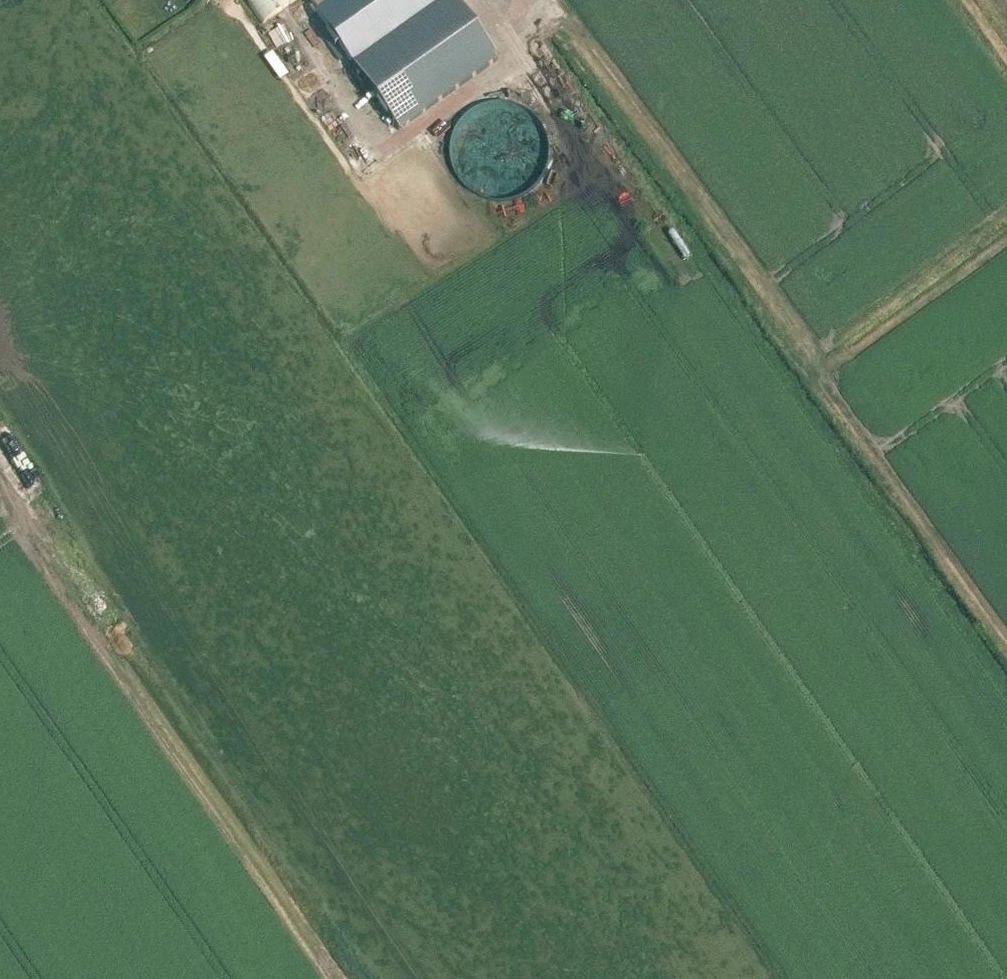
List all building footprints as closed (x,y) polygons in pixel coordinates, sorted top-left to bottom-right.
[(262,25),(298,0),(244,0),(262,25)] [(317,12),(315,13),(398,131),(498,61),(455,0),(308,0),(317,12)] [(526,203),(544,141),(530,137),(535,119),(469,100),(451,161),(462,164),(456,183),(526,203)]
